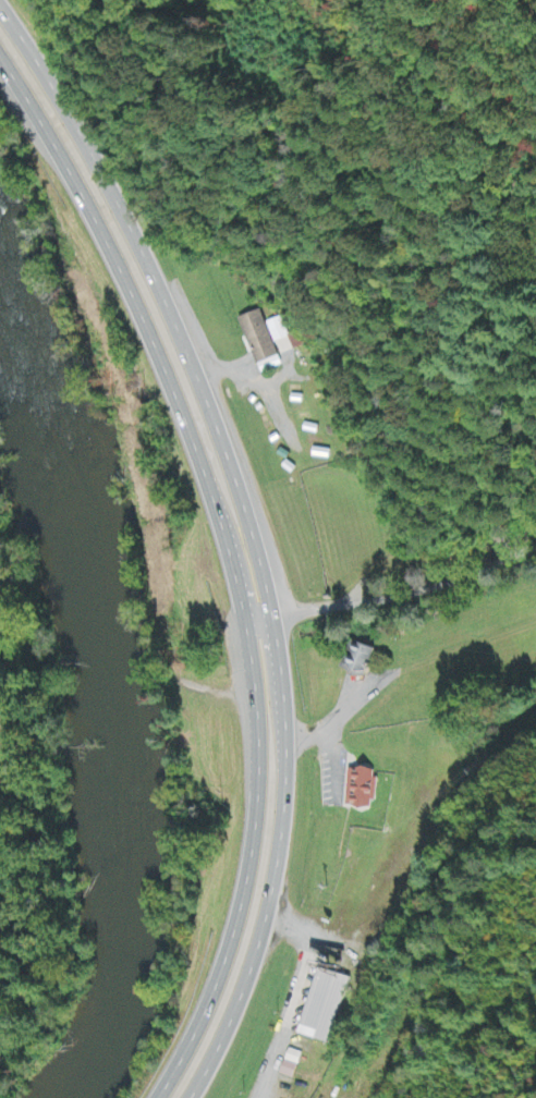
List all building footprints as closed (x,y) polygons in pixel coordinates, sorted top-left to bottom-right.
[(238,321),(263,375),(283,366),(279,357),(299,348),(293,334),(287,337),(278,318),(265,324),(259,311),(238,321)] [(343,668),(358,675),(361,670),(368,673),(379,649),(363,642),(359,650),(353,648),(343,668)] [(376,808),(377,769),(350,768),(348,807),(376,808)] [(328,1044),(349,977),(321,967),(299,1035),(328,1044)] [(295,1080),(304,1054),(291,1049),(281,1075),(295,1080)]
